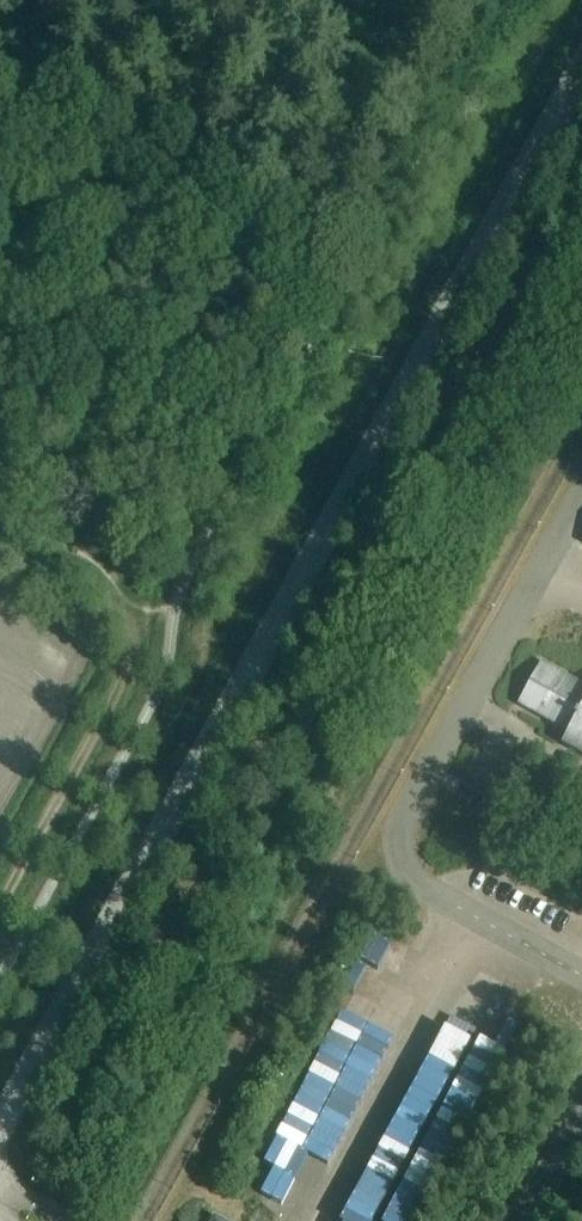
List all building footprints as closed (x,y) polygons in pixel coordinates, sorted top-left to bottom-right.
[(540,662),(515,707),(568,736),(562,747),(581,758),(581,685),(540,662)]
